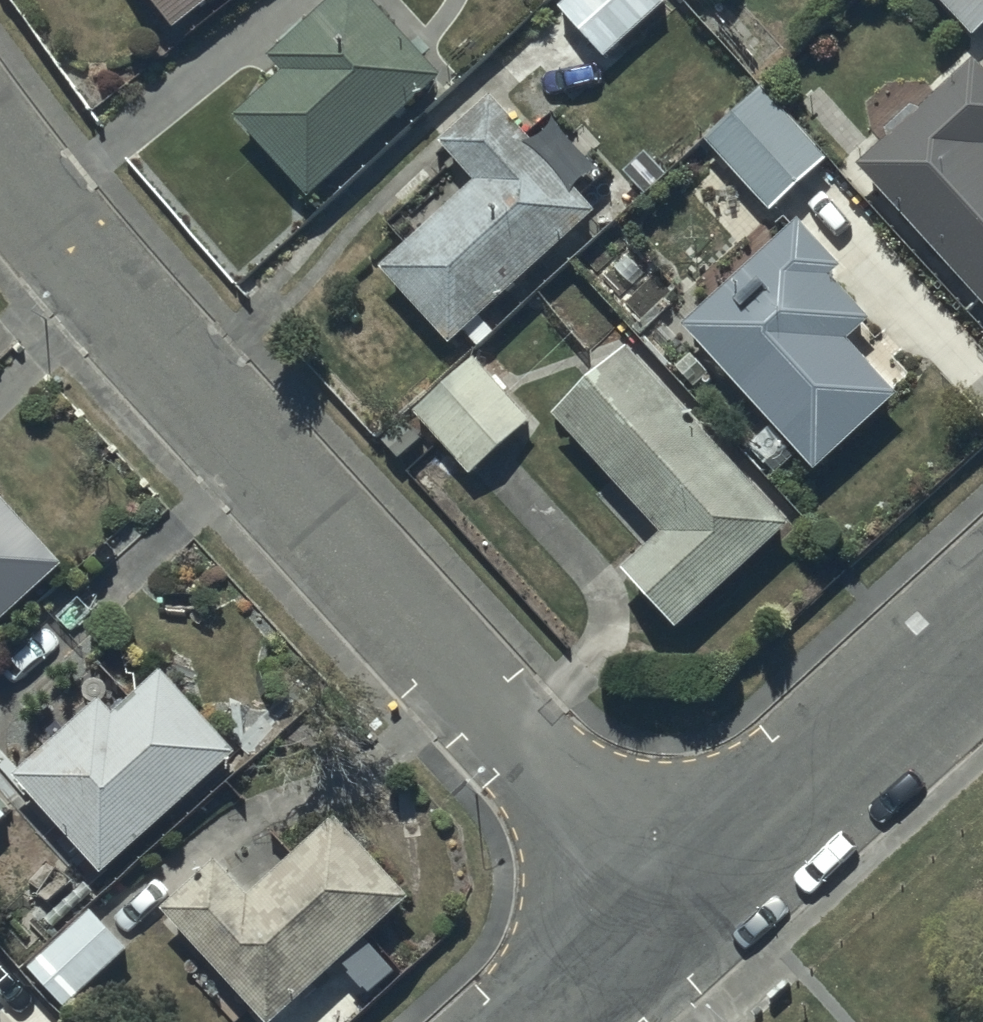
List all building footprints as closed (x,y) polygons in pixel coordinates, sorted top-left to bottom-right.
[(178,19),(202,0),(163,0),(178,19)] [(382,0),(321,0),(271,48),(285,63),(236,110),(311,188),(442,63),(382,0)] [(604,51),(662,0),(560,0),(604,51)] [(974,28),(982,19),(982,0),(948,0),(974,28)] [(859,154),(982,291),(982,53),(978,47),(859,154)] [(762,81),(706,131),(726,153),(695,181),(721,210),(752,182),(771,203),(827,153),(762,81)] [(492,89),(442,135),(478,173),(383,261),(451,335),(596,201),(492,89)] [(800,211),(686,317),(773,416),(750,441),(766,460),(793,436),(815,460),(898,385),(847,328),(869,309),(830,266),(841,257),(800,211)] [(631,337),(556,404),(664,526),(628,558),(681,618),(793,518),(631,337)] [(476,349),(414,405),(470,466),(532,410),(476,349)] [(63,552),(0,485),(0,611),(63,552)] [(101,689),(15,766),(104,866),(238,746),(162,662),(115,704),(101,689)] [(412,888),(335,808),(252,888),(219,853),(165,905),(275,1020),(412,888)] [(92,905),(32,961),(68,999),(128,943),(92,905)] [(9,997),(0,988),(0,1005),(9,997)]
